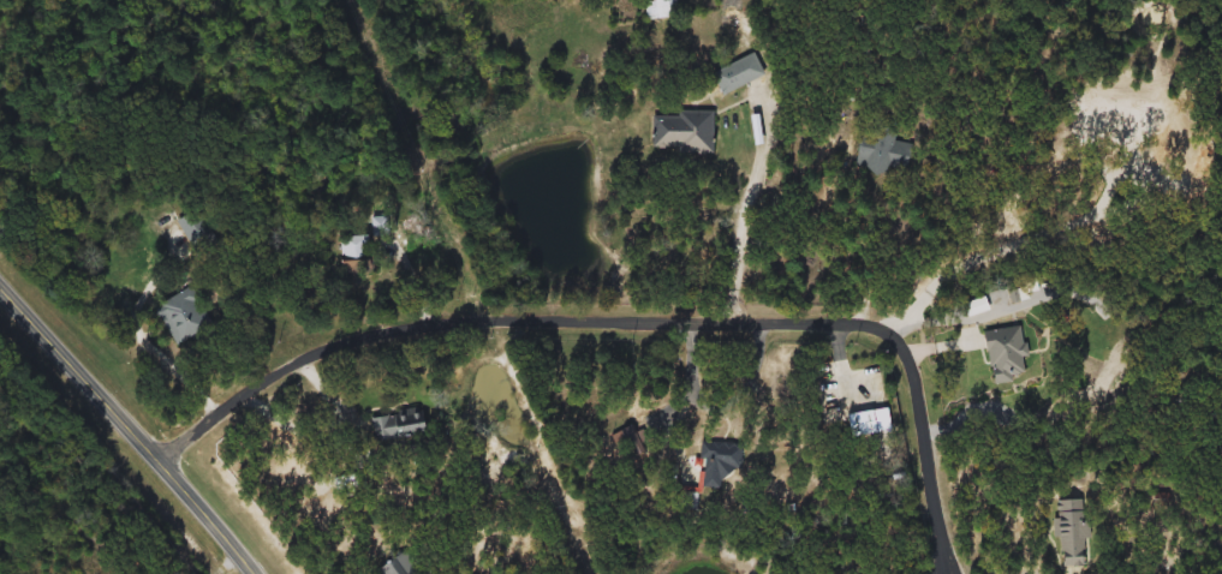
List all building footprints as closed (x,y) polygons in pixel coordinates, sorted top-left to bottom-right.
[(645,22),(644,0),(677,0),(679,18),(645,22)] [(713,72),(755,55),(763,78),(721,95),(713,72)] [(714,114),(713,154),(654,154),(655,113),(714,114)] [(870,149),(875,128),(895,132),(893,142),(911,144),(905,172),(887,168),(886,175),(853,168),(858,147),(870,149)] [(217,244),(193,255),(177,219),(199,208),(217,244)] [(214,328),(175,346),(157,306),(196,288),(214,328)] [(986,313),(966,316),(965,303),(984,300),(986,313)] [(1030,372),(991,381),(982,336),(1019,327),(1030,372)] [(376,441),(372,418),(427,413),(429,436),(376,441)] [(743,446),(743,468),(722,468),(721,491),(708,491),(708,444),(743,446)] [(1086,567),(1056,567),(1055,501),(1086,500),(1086,567)]
